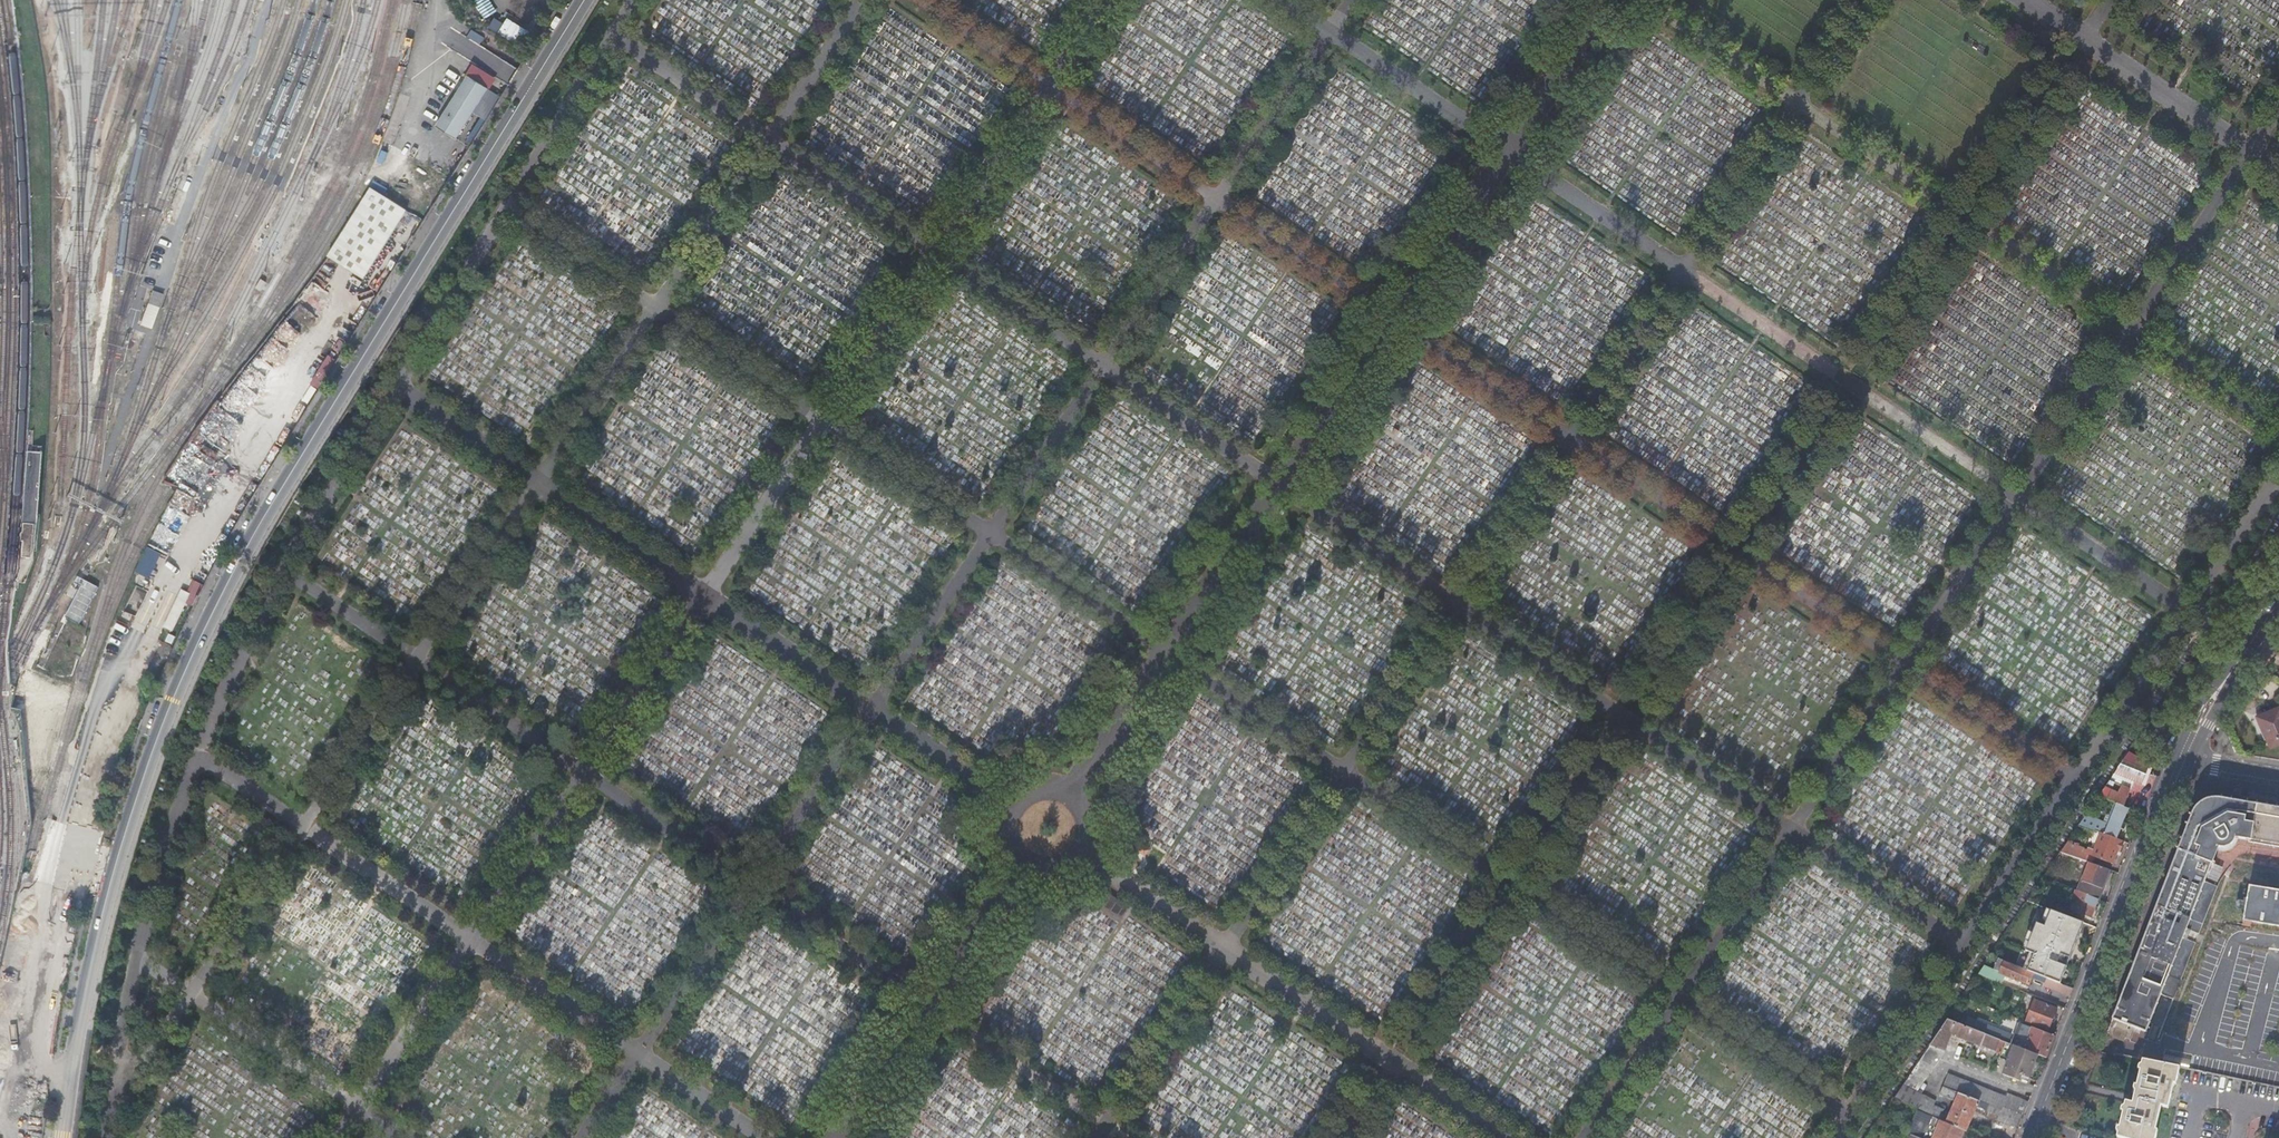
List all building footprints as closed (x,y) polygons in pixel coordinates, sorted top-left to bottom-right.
[(1382,1),(1369,22),(1411,47),(1416,47),(1416,45),(1423,49),(1423,46),(1428,37),(1428,22),(1429,21),(1438,26),(1438,38),(1440,36),(1440,20),(1435,18),(1428,18),(1427,19),(1420,19),(1407,12),(1406,14),(1406,8),(1394,0),(1382,1)] [(439,126),(460,137),(475,109),(490,117),(517,64),(498,55),(491,68),(473,59),(439,126)] [(330,257),(369,279),(408,208),(370,186),(330,257)] [(295,304),(178,465),(259,467),(350,342),(321,360),(311,353),(315,351),(326,336),(326,327),(315,327),(316,326),(316,308),(324,303),(324,290),(331,295),(335,289),(347,297),(357,292),(357,289),(365,279),(360,276),(355,282),(352,276),(341,276),(350,271),(331,257),(309,287),(322,287),(322,293),(313,304),(295,304)] [(129,355),(119,350),(115,359),(125,364),(129,355)] [(151,578),(163,552),(149,545),(137,571),(151,578)] [(67,616),(83,622),(97,583),(82,577),(67,616)] [(2258,716),(2271,747),(2278,744),(2278,707),(2258,716)] [(2099,796),(2115,803),(2124,807),(2134,781),(2142,785),(2143,785),(2147,776),(2150,766),(2149,765),(2137,757),(2129,752),(2099,796)] [(2176,848),(2178,849),(2106,1033),(2112,1035),(2114,1030),(2126,1034),(2124,1040),(2131,1042),(2136,1028),(2146,1032),(2161,994),(2175,999),(2197,942),(2188,939),(2191,931),(2200,934),(2219,886),(2206,881),(2213,863),(2216,864),(2216,863),(2214,861),(2221,842),(2230,837),(2250,840),(2250,844),(2251,844),(2253,841),(2260,842),(2260,845),(2261,845),(2262,843),(2270,844),(2270,847),(2271,847),(2272,844),(2278,845),(2278,808),(2278,805),(2277,805),(2276,808),(2268,806),(2268,804),(2267,803),(2266,806),(2259,805),(2258,802),(2257,802),(2256,804),(2249,803),(2248,800),(2247,800),(2246,803),(2233,800),(2233,798),(2232,797),(2230,800),(2223,799),(2223,796),(2221,799),(2218,798),(2213,798),(2209,798),(2206,799),(2202,801),(2200,803),(2198,805),(2196,807),(2194,810),(2193,814),(2190,814),(2189,815),(2192,817),(2189,824),(2186,823),(2186,824),(2188,826),(2183,838),(2180,838),(2180,839),(2182,841),(2180,847),(2177,847),(2176,848)] [(2087,816),(2080,825),(2102,834),(2118,839),(2122,830),(2124,830),(2125,828),(2127,824),(2124,823),(2130,809),(2124,807),(2115,803),(2110,816),(2107,824),(2104,822),(2087,816)] [(2067,843),(2061,853),(2090,863),(2091,863),(2093,857),(2095,858),(2112,864),(2114,861),(2116,855),(2117,852),(2122,841),(2118,839),(2102,834),(2096,851),(2089,848),(2088,851),(2067,843)] [(2054,862),(2044,877),(2049,879),(2059,865),(2054,862)] [(2091,863),(2090,863),(2079,891),(2097,898),(2099,892),(2101,893),(2108,877),(2110,870),(2092,864),(2091,863)] [(2250,886),(2247,905),(2244,920),(2278,926),(2278,891),(2250,886)] [(2099,899),(2097,898),(2079,891),(2076,890),(2074,897),(2076,898),(2071,910),(2091,918),(2093,914),(2099,899)] [(2071,910),(2068,916),(2074,919),(2089,925),(2091,918),(2071,910)] [(2028,970),(2010,963),(2000,959),(1995,971),(1984,967),(1979,974),(1992,979),(2003,984),(2005,977),(2012,980),(2012,978),(2030,985),(2032,977),(2035,978),(2035,979),(2044,983),(2042,986),(2070,997),(2073,989),(2063,984),(2046,978),(2028,970)] [(2035,1000),(2026,1022),(2048,1031),(2052,1020),(2057,1008),(2035,1000)] [(1945,1024),(1931,1045),(1945,1051),(1952,1033),(1985,1047),(1988,1048),(1998,1052),(2000,1048),(2003,1049),(2001,1055),(2007,1058),(2012,1045),(1948,1019),(1945,1024)] [(2046,1058),(2054,1037),(2047,1034),(2022,1024),(2015,1043),(2025,1047),(2024,1049),(2038,1055),(2046,1058)] [(1931,1045),(1911,1074),(1925,1080),(1935,1065),(1945,1051),(1931,1045)] [(2024,1049),(2015,1046),(2003,1074),(2020,1081),(2022,1076),(2029,1078),(2033,1068),(2035,1069),(2036,1068),(2036,1067),(2034,1065),(2038,1055),(2024,1049)] [(2146,1061),(2145,1064),(2143,1065),(2141,1070),(2143,1071),(2139,1085),(2137,1084),(2136,1090),(2138,1092),(2136,1099),(2134,1103),(2127,1101),(2126,1106),(2123,1107),(2122,1112),(2124,1112),(2120,1126),(2118,1126),(2117,1131),(2118,1133),(2117,1137),(2120,1137),(2153,1137),(2155,1129),(2154,1129),(2160,1106),(2167,1107),(2168,1103),(2174,1083),(2164,1080),(2169,1065),(2146,1061)] [(2175,1083),(2179,1068),(2169,1065),(2164,1080),(2174,1083),(2175,1083)] [(2018,1129),(2022,1118),(1949,1089),(1925,1080),(1911,1074),(1895,1097),(1946,1123),(1964,1130),(1966,1131),(1968,1127),(1972,1118),(1977,1106),(1999,1115),(1997,1121),(2018,1129)] [(2022,1118),(2029,1102),(2014,1096),(2012,1099),(1954,1076),(1949,1089),(2022,1118)] [(1918,1110),(1908,1134),(1913,1136),(1919,1137),(1961,1137),(1964,1130),(1946,1123),(1918,1110)]
